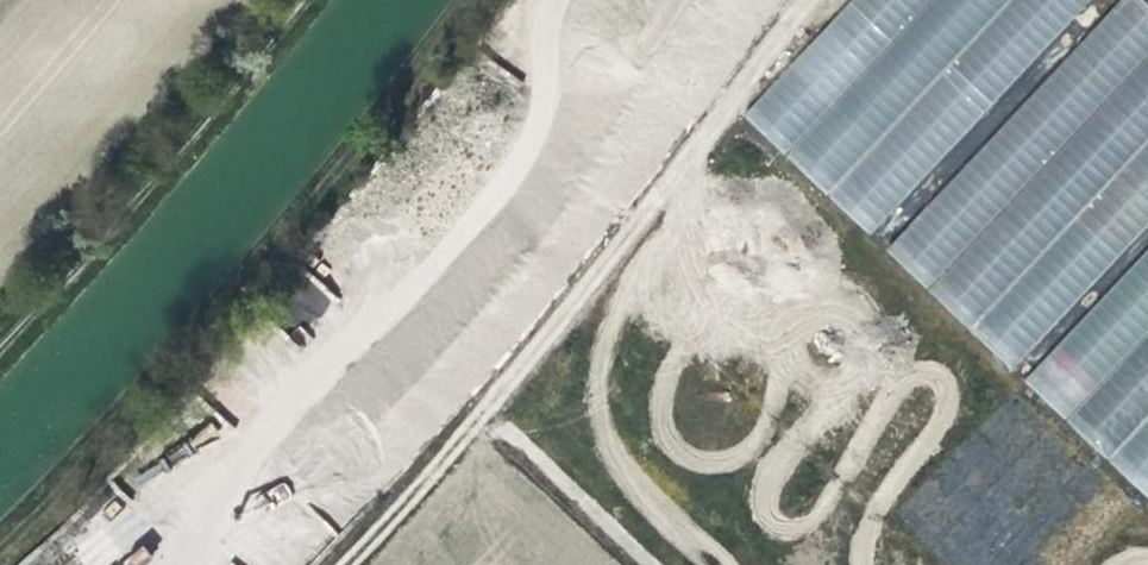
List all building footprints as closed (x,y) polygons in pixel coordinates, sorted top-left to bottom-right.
[(740,110),(785,153),(930,0),(846,0),(740,110)] [(785,153),(825,191),(1010,0),(930,0),(785,153)] [(825,191),(872,235),(1094,0),(1010,0),(825,191)] [(884,247),(925,286),(1147,54),(1147,0),(1121,0),(884,247)] [(925,286),(969,328),(1147,139),(1147,54),(925,286)] [(969,328),(1016,371),(1147,232),(1147,139),(969,328)] [(1023,376),(1066,417),(1147,330),(1147,246),(1023,376)] [(1066,417),(1111,455),(1147,416),(1147,330),(1066,417)] [(1111,455),(1109,458),(1147,495),(1147,416),(1111,455)]
